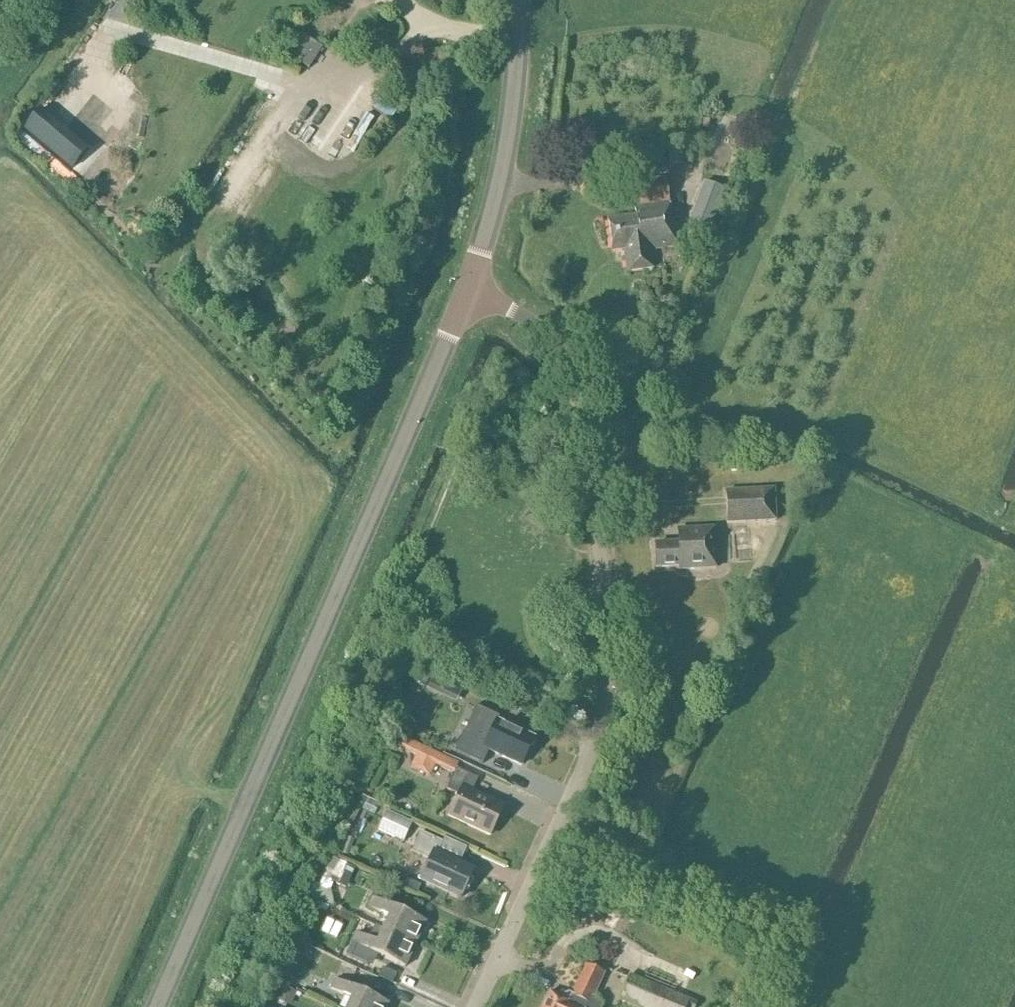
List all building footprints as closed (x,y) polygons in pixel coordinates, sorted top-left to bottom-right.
[(275,142),(338,176),(376,107),(350,92),(325,137),(289,117),(275,142)] [(42,106),(25,126),(72,166),(88,147),(42,106)] [(683,164),(683,153),(668,154),(669,165),(683,164)] [(650,250),(675,247),(666,178),(631,183),(635,215),(608,219),(612,251),(623,250),(626,272),(652,268),(650,250)] [(709,229),(724,190),(704,182),(689,221),(709,229)] [(243,220),(250,211),(240,204),(233,213),(243,220)] [(727,523),(775,520),(774,488),(726,491),(727,523)] [(716,567),(714,527),(678,529),(678,542),(655,543),(656,567),(680,566),(680,569),(716,567)] [(735,563),(771,560),(768,529),(732,532),(735,563)] [(425,667),(417,683),(426,687),(434,671),(425,667)] [(504,704),(462,685),(456,698),(471,705),(498,717),(504,704)] [(521,765),(534,738),(495,720),(483,747),(521,765)] [(456,768),(458,764),(402,737),(397,747),(415,756),(410,768),(430,777),(435,766),(453,774),(446,790),(459,796),(449,816),(489,835),(502,806),(471,791),(477,779),(456,768)] [(403,843),(412,823),(387,811),(377,831),(403,843)] [(442,842),(421,832),(411,852),(429,860),(420,880),(460,898),(473,870),(459,864),(467,848),(444,837),(442,842)] [(417,894),(421,885),(406,879),(402,887),(417,894)] [(382,929),(415,944),(425,922),(372,897),(368,907),(388,917),(382,929)] [(404,967),(415,944),(382,929),(376,942),(356,933),(352,943),(404,967)] [(542,1006),(586,1006),(591,995),(593,996),(604,972),(586,964),(569,1001),(549,992),(542,1006)] [(308,975),(294,968),(287,983),(301,990),(308,975)] [(619,999),(639,1006),(685,1006),(686,1006),(695,1006),(697,1003),(674,993),(643,980),(629,975),(619,999)] [(388,1003),(335,979),(330,989),(351,998),(347,1006),(386,1006),(388,1003)] [(296,989),(285,986),(277,1006),(290,1006),(296,989)]
